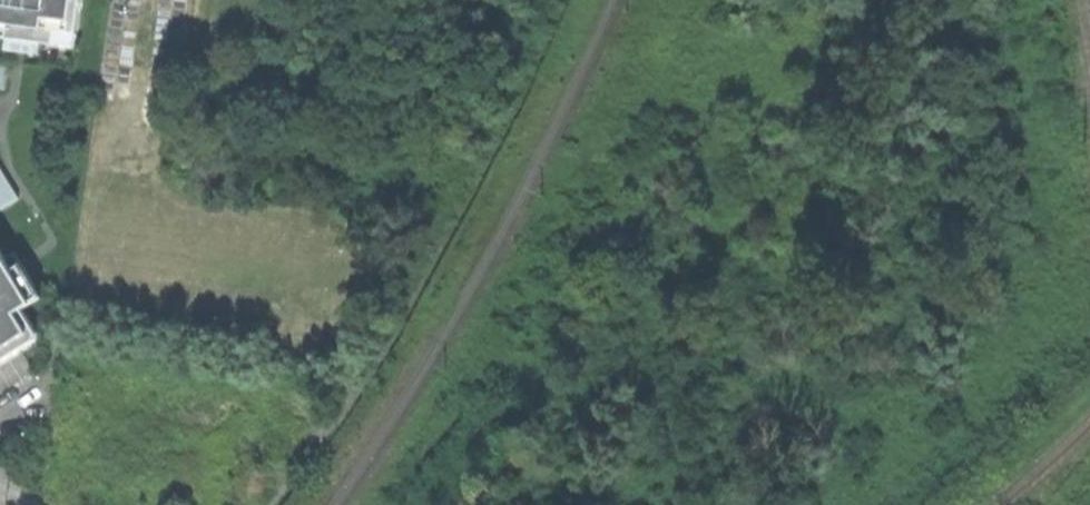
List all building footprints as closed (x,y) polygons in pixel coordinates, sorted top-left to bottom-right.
[(75,47),(81,0),(0,0),(0,38),(21,40),(75,47)] [(19,199),(0,168),(0,211),(19,199)] [(37,340),(38,333),(24,309),(42,297),(14,253),(5,259),(0,251),(0,362),(37,340)]
